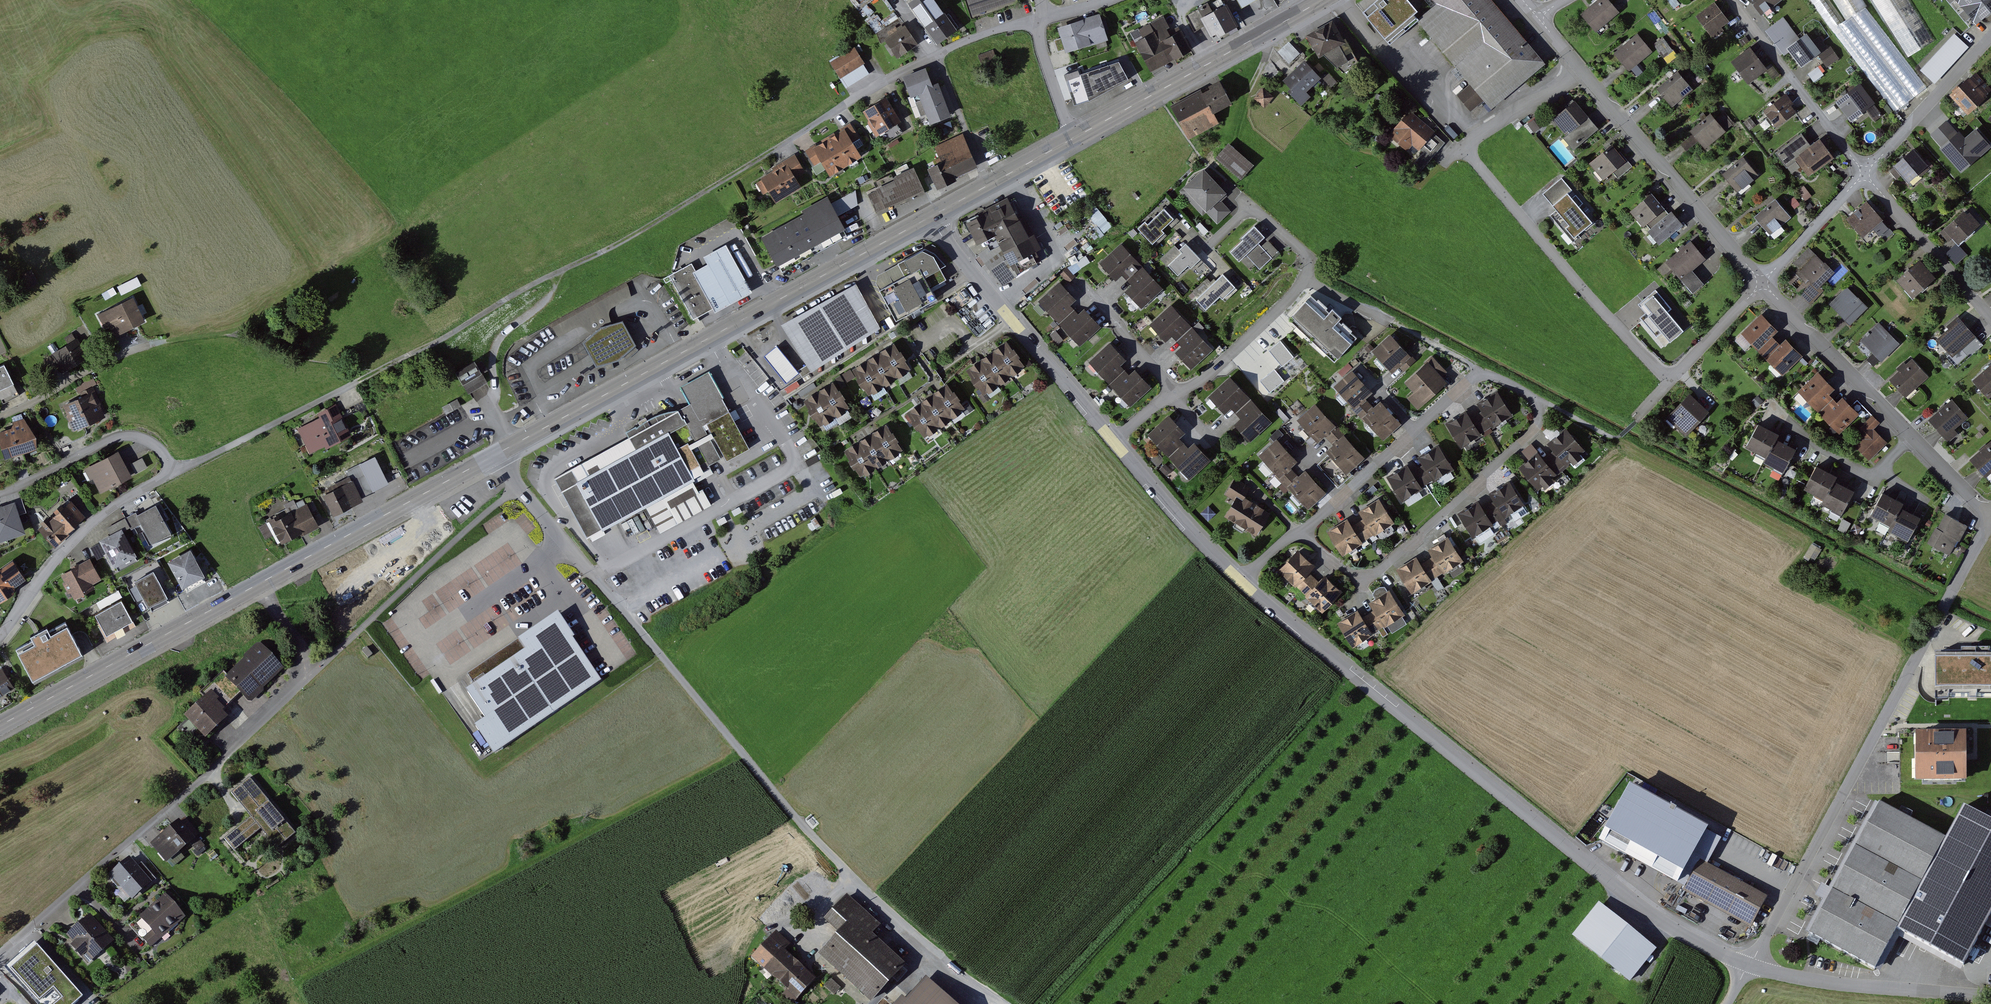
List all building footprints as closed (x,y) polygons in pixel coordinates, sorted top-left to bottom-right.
[(940,43),(961,28),(950,14),(947,16),(935,0),(921,0),(913,6),(940,43)] [(974,17),(1019,1),(1018,0),(968,0),(974,17)] [(1382,32),(1416,4),(1413,0),(1378,0),(1365,11),(1382,32)] [(1546,65),(1491,0),(1429,0),(1432,4),(1413,21),(1487,110),(1546,65)] [(1593,32),(1618,13),(1607,0),(1601,0),(1581,16),(1593,32)] [(1780,0),(1748,0),(1747,1),(1759,16),(1780,0)] [(1834,29),(1844,23),(1829,0),(1815,0),(1834,29)] [(1864,0),(1833,0),(1846,21),(1866,8),(1869,7),(1864,0)] [(1936,42),(1910,0),(1873,0),(1910,58),(1936,42)] [(1966,23),(1971,19),(1976,25),(1990,13),(1990,0),(1946,0),(1966,23)] [(1195,32),(1209,24),(1217,40),(1241,28),(1231,7),(1216,15),(1211,4),(1187,16),(1195,32)] [(1696,18),(1710,36),(1728,22),(1714,5),(1696,18)] [(1919,78),(1866,8),(1846,21),(1844,23),(1834,29),(1896,111),(1927,89),(1919,78)] [(1104,16),(1060,30),(1068,54),(1112,40),(1104,16)] [(1314,60),(1319,57),(1342,73),(1357,65),(1345,43),(1341,45),(1329,23),(1302,38),(1314,60)] [(908,25),(886,41),(898,58),(920,42),(908,25)] [(1172,26),(1138,44),(1153,73),(1176,61),(1178,64),(1199,53),(1187,30),(1177,35),(1172,26)] [(1629,71),(1652,52),(1637,34),(1614,54),(1625,66),(1629,71)] [(1955,35),(1922,71),(1936,84),(1969,47),(1955,35)] [(1800,36),(1782,50),(1796,69),(1815,55),(1800,36)] [(1279,51),(1291,63),(1302,52),(1290,40),(1279,51)] [(856,49),(832,66),(842,79),(866,63),(856,49)] [(1831,50),(1819,59),(1827,70),(1839,61),(1831,50)] [(1748,51),(1731,65),(1746,85),(1764,71),(1748,51)] [(994,52),(979,58),(983,67),(998,62),(994,52)] [(1079,71),(1065,77),(1076,106),(1135,79),(1125,63),(1081,78),(1079,71)] [(1303,64),(1277,88),(1296,109),(1308,98),(1304,94),(1318,80),(1303,64)] [(934,82),(926,66),(903,76),(911,92),(917,90),(934,82)] [(1814,80),(1825,73),(1820,66),(1810,73),(1814,80)] [(1672,107),(1692,89),(1677,72),(1657,89),(1662,95),(1672,107)] [(1949,98),(1964,114),(1988,91),(1972,75),(1949,98)] [(930,121),(950,112),(937,81),(934,82),(917,90),(930,121)] [(1224,81),(1177,107),(1194,138),(1223,122),(1219,115),(1237,105),(1224,81)] [(1856,84),(1831,103),(1850,127),(1875,108),(1856,84)] [(1254,101),(1264,108),(1272,98),(1263,90),(1254,101)] [(1780,97),(1761,112),(1774,128),(1793,114),(1780,97)] [(891,99),(867,113),(880,136),(904,123),(891,99)] [(1595,128),(1574,102),(1552,121),(1573,146),(1595,128)] [(1980,113),(1990,124),(1990,103),(1980,113)] [(1410,140),(1418,147),(1432,131),(1405,109),(1383,135),(1401,150),(1410,140)] [(1705,149),(1725,132),(1710,114),(1690,131),(1693,134),(1698,141),(1705,149)] [(1938,136),(1965,166),(1988,145),(1971,126),(1965,132),(1956,122),(1952,126),(1945,119),(1936,127),(1942,133),(1938,136)] [(817,150),(832,174),(862,155),(847,131),(817,150)] [(963,134),(935,147),(940,158),(927,164),(939,190),(956,181),(955,178),(978,167),(963,134)] [(1698,141),(1693,134),(1681,144),(1684,148),(1686,151),(1698,141)] [(1805,179),(1831,159),(1817,141),(1791,160),(1805,179)] [(1230,144),(1217,159),(1243,182),(1256,166),(1230,144)] [(1587,164),(1602,181),(1624,163),(1609,146),(1587,164)] [(1414,165),(1422,171),(1433,156),(1425,150),(1414,165)] [(816,169),(823,165),(815,153),(809,157),(816,169)] [(1905,154),(1889,169),(1905,186),(1921,171),(1905,154)] [(773,192),(778,201),(803,187),(797,176),(804,172),(795,157),(778,167),(780,171),(758,183),(766,196),(773,192)] [(1743,157),(1722,175),(1728,181),(1738,193),(1758,176),(1743,157)] [(869,197),(877,215),(927,192),(917,169),(898,178),(900,182),(869,197)] [(1202,169),(1179,193),(1205,218),(1208,215),(1218,225),(1231,211),(1221,202),(1228,194),(1202,169)] [(1577,233),(1594,217),(1558,176),(1540,191),(1577,233)] [(831,204),(838,216),(858,206),(856,190),(831,204)] [(1668,215),(1650,194),(1629,211),(1642,228),(1647,223),(1651,228),(1668,215)] [(760,239),(781,276),(849,238),(827,198),(802,211),(804,215),(760,239)] [(988,213),(1001,235),(1027,220),(1014,198),(988,213)] [(1776,199),(1755,216),(1760,223),(1770,235),(1791,217),(1776,199)] [(1866,203),(1846,220),(1861,237),(1881,221),(1866,203)] [(1084,214),(1098,237),(1113,227),(1099,205),(1084,214)] [(1163,205),(1139,229),(1155,245),(1179,221),(1163,205)] [(1965,212),(1941,232),(1953,247),(1977,227),(1965,212)] [(978,249),(1001,235),(988,213),(965,226),(978,249)] [(1642,235),(1652,248),(1678,227),(1668,215),(1651,228),(1642,235)] [(1023,271),(1048,257),(1027,220),(1001,235),(1003,238),(1023,271)] [(1254,226),(1229,252),(1255,277),(1280,251),(1254,226)] [(1003,238),(983,253),(1005,284),(1023,271),(1003,238)] [(697,272),(717,308),(718,311),(756,291),(730,244),(708,256),(712,264),(697,272)] [(1187,244),(1167,265),(1180,278),(1201,257),(1187,244)] [(1702,260),(1689,244),(1665,264),(1689,293),(1701,283),(1690,270),(1702,260)] [(1100,266),(1116,284),(1121,280),(1125,284),(1140,271),(1119,249),(1100,266)] [(874,279),(897,323),(943,298),(937,288),(949,281),(942,269),(948,266),(937,255),(927,250),(874,279)] [(1817,288),(1833,272),(1816,255),(1788,283),(1810,305),(1822,293),(1817,288)] [(1895,280),(1910,299),(1933,280),(1918,261),(1895,280)] [(692,263),(672,274),(697,319),(717,308),(697,272),(692,263)] [(1070,265),(1063,270),(1070,280),(1077,275),(1070,265)] [(1129,289),(1125,293),(1141,310),(1160,293),(1140,271),(1125,284),(1129,289)] [(1223,272),(1195,300),(1208,313),(1223,297),(1226,300),(1239,288),(1223,272)] [(123,294),(142,285),(138,277),(119,286),(123,294)] [(1071,307),(1076,303),(1060,285),(1041,303),(1061,325),(1076,312),(1071,307)] [(856,286),(781,326),(812,372),(879,330),(856,286)] [(1846,289),(1829,305),(1846,322),(1850,326),(1867,309),(1846,289)] [(1671,309),(1655,291),(1638,305),(1645,313),(1639,318),(1665,348),(1684,332),(1667,312),(1671,309)] [(1311,297),(1288,321),(1333,364),(1356,341),(1311,297)] [(138,298),(101,315),(112,339),(149,321),(138,298)] [(1151,325),(1167,342),(1172,338),(1176,343),(1191,329),(1170,307),(1151,325)] [(1101,329),(1084,312),(1080,316),(1076,312),(1061,325),(1082,347),(1101,329)] [(1769,338),(1775,332),(1760,316),(1739,336),(1754,352),(1769,338)] [(1950,359),(1974,339),(1958,320),(1934,339),(1950,359)] [(601,329),(586,344),(598,366),(620,361),(637,345),(624,322),(601,329)] [(1877,324),(1860,341),(1876,357),(1880,362),(1897,345),(1877,324)] [(1180,347),(1176,351),(1192,369),(1211,351),(1191,329),(1176,343),(1180,347)] [(1395,335),(1376,352),(1396,373),(1402,367),(1406,372),(1418,360),(1395,335)] [(81,337),(55,353),(68,374),(94,359),(81,337)] [(1754,352),(1763,361),(1778,348),(1769,338),(1754,352)] [(1778,377),(1799,357),(1785,341),(1778,348),(1763,361),(1778,377)] [(1010,342),(970,370),(986,393),(1026,364),(1010,342)] [(1121,367),(1126,363),(1110,345),(1091,363),(1111,385),(1126,371),(1121,367)] [(896,346),(854,373),(868,396),(910,370),(896,346)] [(764,357),(787,384),(799,374),(776,347),(764,357)] [(1899,393),(1904,397),(1926,375),(1911,359),(1888,382),(1899,393)] [(481,361),(459,373),(469,391),(491,378),(481,361)] [(1433,362),(1410,384),(1417,392),(1412,396),(1423,408),(1451,382),(1433,362)] [(0,367),(0,391),(18,383),(9,363),(0,367)] [(1990,396),(1990,366),(1973,381),(1987,399),(1990,396)] [(1151,389),(1134,372),(1130,376),(1126,371),(1111,385),(1132,407),(1151,389)] [(1368,396),(1373,391),(1354,371),(1336,389),(1359,414),(1373,402),(1368,396)] [(686,409),(555,480),(587,539),(646,507),(661,535),(713,507),(697,479),(712,471),(710,467),(716,463),(748,446),(709,373),(681,388),(691,406),(686,409)] [(1826,396),(1833,390),(1818,373),(1796,393),(1812,410),(1826,396)] [(1212,397),(1229,414),(1233,410),(1237,414),(1252,401),(1231,379),(1212,397)] [(835,384),(806,402),(820,426),(850,408),(835,384)] [(949,386),(908,413),(923,436),(965,409),(949,386)] [(98,392),(66,406),(77,431),(108,417),(98,392)] [(1503,393),(1482,406),(1485,412),(1480,415),(1491,433),(1517,417),(1503,393)] [(1812,410),(1821,419),(1835,406),(1826,396),(1812,410)] [(1664,419),(1684,437),(1704,416),(1685,397),(1664,419)] [(1835,435),(1857,415),(1842,399),(1835,406),(1821,419),(1835,435)] [(1241,419),(1237,423),(1253,441),(1272,423),(1252,401),(1237,414),(1241,419)] [(1967,416),(1952,401),(1929,424),(1939,434),(1947,443),(1957,434),(1953,430),(1967,416)] [(1402,422),(1383,402),(1378,407),(1373,402),(1359,414),(1383,439),(1402,422)] [(1301,420),(1320,441),(1326,436),(1330,441),(1344,428),(1320,403),(1301,420)] [(343,408),(301,430),(314,453),(355,431),(343,408)] [(1474,418),(1471,413),(1450,426),(1464,449),(1491,433),(1480,415),(1474,418)] [(1181,440),(1186,435),(1169,418),(1150,436),(1171,458),(1185,444),(1181,440)] [(33,422),(1,432),(9,457),(41,447),(33,422)] [(888,423),(846,450),(861,473),(903,446),(888,423)] [(1335,446),(1330,451),(1349,471),(1368,454),(1344,428),(1330,441),(1335,446)] [(1775,437),(1757,428),(1746,451),(1764,460),(1773,442),(1775,437)] [(1571,429),(1552,445),(1556,450),(1550,454),(1564,470),(1588,451),(1571,429)] [(1851,444),(1867,461),(1883,446),(1867,429),(1851,444)] [(1292,465),(1297,460),(1278,440),(1259,457),(1283,483),(1297,470),(1292,465)] [(128,462),(143,456),(137,442),(122,448),(128,462)] [(1791,451),(1773,442),(1764,460),(1761,465),(1780,474),(1791,451)] [(1210,462),(1194,445),(1189,449),(1185,444),(1171,458),(1191,480),(1210,462)] [(1971,463),(1986,479),(1990,474),(1990,444),(1971,463)] [(1443,446),(1421,458),(1425,464),(1419,467),(1430,485),(1457,469),(1443,446)] [(123,452),(89,470),(102,493),(135,476),(123,452)] [(1546,457),(1542,452),(1522,468),(1540,489),(1564,470),(1550,454),(1546,457)] [(136,472),(149,467),(145,457),(133,461),(136,472)] [(1414,470),(1411,465),(1389,478),(1404,501),(1430,485),(1419,467),(1414,470)] [(1835,478),(1817,469),(1805,493),(1824,501),(1832,483),(1835,478)] [(1326,491),(1307,470),(1301,475),(1297,470),(1283,483),(1307,508),(1326,491)] [(328,493),(339,514),(367,500),(356,479),(328,493)] [(1226,493),(1235,499),(1225,516),(1258,536),(1271,515),(1245,500),(1252,489),(1234,479),(1226,493)] [(1515,480),(1494,494),(1498,499),(1492,502),(1503,520),(1530,504),(1515,480)] [(1851,492),(1832,483),(1824,501),(1821,506),(1839,515),(1851,492)] [(1900,505),(1881,496),(1870,520),(1888,528),(1897,510),(1900,505)] [(90,515),(75,499),(44,528),(59,544),(90,515)] [(1384,500),(1363,512),(1366,518),(1361,521),(1372,539),(1398,523),(1384,500)] [(1487,506),(1483,500),(1463,513),(1477,537),(1503,520),(1492,502),(1487,506)] [(33,534),(22,501),(0,509),(0,542),(1,544),(33,534)] [(272,520),(283,542),(320,524),(309,502),(272,520)] [(156,547),(177,535),(160,506),(139,518),(156,547)] [(1915,519),(1897,510),(1888,528),(1886,533),(1904,542),(1915,519)] [(1942,515),(1927,546),(1948,556),(1963,525),(1942,515)] [(1355,524),(1352,519),(1331,532),(1345,555),(1372,539),(1361,521),(1355,524)] [(104,542),(120,568),(140,556),(124,530),(104,542)] [(1453,538),(1432,551),(1435,557),(1430,560),(1441,578),(1467,561),(1453,538)] [(1814,543),(1808,555),(1815,559),(1822,547),(1814,543)] [(171,562),(189,590),(210,577),(192,549),(171,562)] [(1314,572),(1318,568),(1301,551),(1281,570),(1303,592),(1318,577),(1314,572)] [(95,557),(62,576),(74,597),(107,578),(95,557)] [(1424,563),(1421,558),(1400,571),(1415,594),(1441,578),(1430,560),(1424,563)] [(17,560),(0,572),(0,598),(1,599),(30,578),(17,560)] [(137,583),(152,607),(172,595),(157,571),(137,583)] [(1345,594),(1327,577),(1323,581),(1318,577),(1303,592),(1326,614),(1345,594)] [(1394,591),(1373,604),(1376,609),(1371,613),(1382,630),(1409,614),(1394,591)] [(122,601),(97,615),(109,636),(134,622),(122,601)] [(1366,616),(1362,610),(1341,624),(1356,647),(1382,630),(1371,613),(1366,616)] [(475,726),(495,754),(604,681),(559,616),(523,640),(530,650),(469,690),(488,717),(475,726)] [(51,646),(31,657),(43,678),(84,655),(74,637),(81,633),(73,618),(44,634),(51,646)] [(261,644),(227,679),(252,703),(286,668),(261,644)] [(1934,653),(1935,694),(1935,702),(1990,702),(1990,653),(1976,653),(1934,653)] [(18,689),(5,669),(0,672),(0,700),(18,689)] [(190,717),(213,739),(235,716),(212,694),(190,717)] [(1916,782),(1966,782),(1965,757),(1965,737),(1915,737),(1916,782)] [(229,790),(249,813),(223,835),(232,847),(259,825),(275,844),(293,829),(247,775),(229,790)] [(1601,838),(1677,880),(1705,829),(1708,825),(1630,783),(1601,838)] [(1963,965),(1985,924),(1990,914),(1990,824),(1963,809),(1947,840),(1878,803),(1808,934),(1876,971),(1898,930),(1963,965)] [(183,820),(154,844),(170,863),(198,839),(183,820)] [(1705,829),(1677,880),(1686,885),(1700,859),(1708,862),(1721,837),(1705,829)] [(113,875),(134,900),(155,883),(133,858),(113,875)] [(1755,923),(1769,895),(1711,864),(1708,862),(1700,859),(1686,885),(1683,890),(1751,930),(1755,923)] [(168,893),(130,925),(150,950),(188,918),(168,893)] [(832,917),(848,932),(826,956),(874,1000),(907,964),(875,934),(883,925),(851,896),(832,917)] [(1577,938),(1634,984),(1661,950),(1605,904),(1577,938)] [(93,916),(70,936),(92,962),(116,943),(93,916)] [(767,968),(799,997),(816,979),(785,950),(791,944),(777,931),(765,945),(778,957),(767,968)] [(90,995),(44,943),(17,968),(49,1003),(80,1003),(90,995)] [(971,970),(985,956),(976,948),(963,962),(971,970)] [(930,978),(910,999),(905,994),(896,1003),(958,1003),(930,978)] [(828,989),(835,990),(836,980),(828,980),(828,989)]
